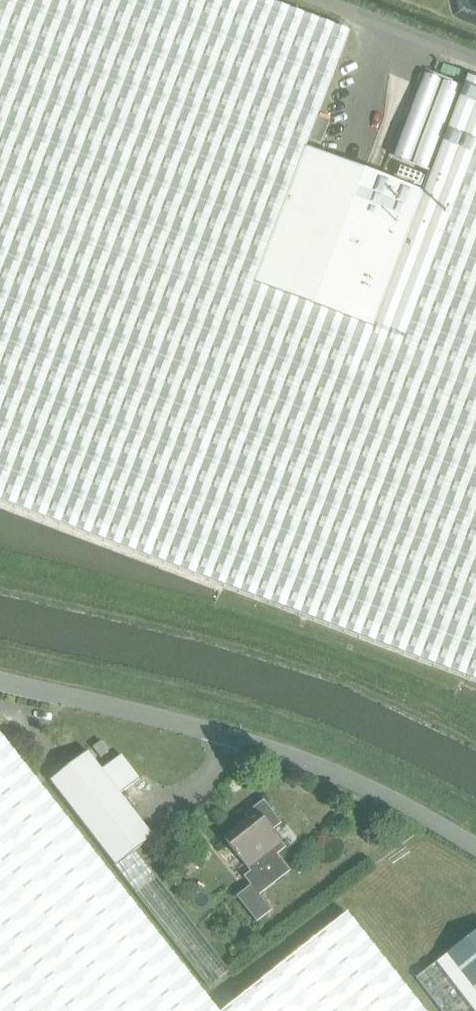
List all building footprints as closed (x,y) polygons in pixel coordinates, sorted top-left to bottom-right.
[(305,150),(349,32),(261,0),(0,0),(0,503),(475,683),(475,79),(468,76),(424,194),(372,330),(254,285),(305,150)] [(372,330),(424,194),(305,150),(254,285),(372,330)] [(10,749),(0,736),(0,1010),(217,1010),(10,749)] [(101,758),(109,752),(101,742),(93,748),(101,758)] [(88,752),(50,781),(116,867),(136,851),(138,854),(142,859),(150,853),(144,845),(154,838),(154,837),(120,794),(139,780),(134,773),(120,755),(114,760),(102,770),(88,752)] [(258,897),(289,873),(276,856),(285,849),(272,832),(281,826),(263,802),(245,816),(249,822),(225,840),(250,873),(244,878),(258,897)] [(136,851),(116,867),(209,989),(230,973),(160,883),(142,859),(138,854),(136,851)] [(347,914),(224,1010),(423,1010),(347,914)] [(417,978),(443,1010),(475,1010),(475,932),(417,978)]
